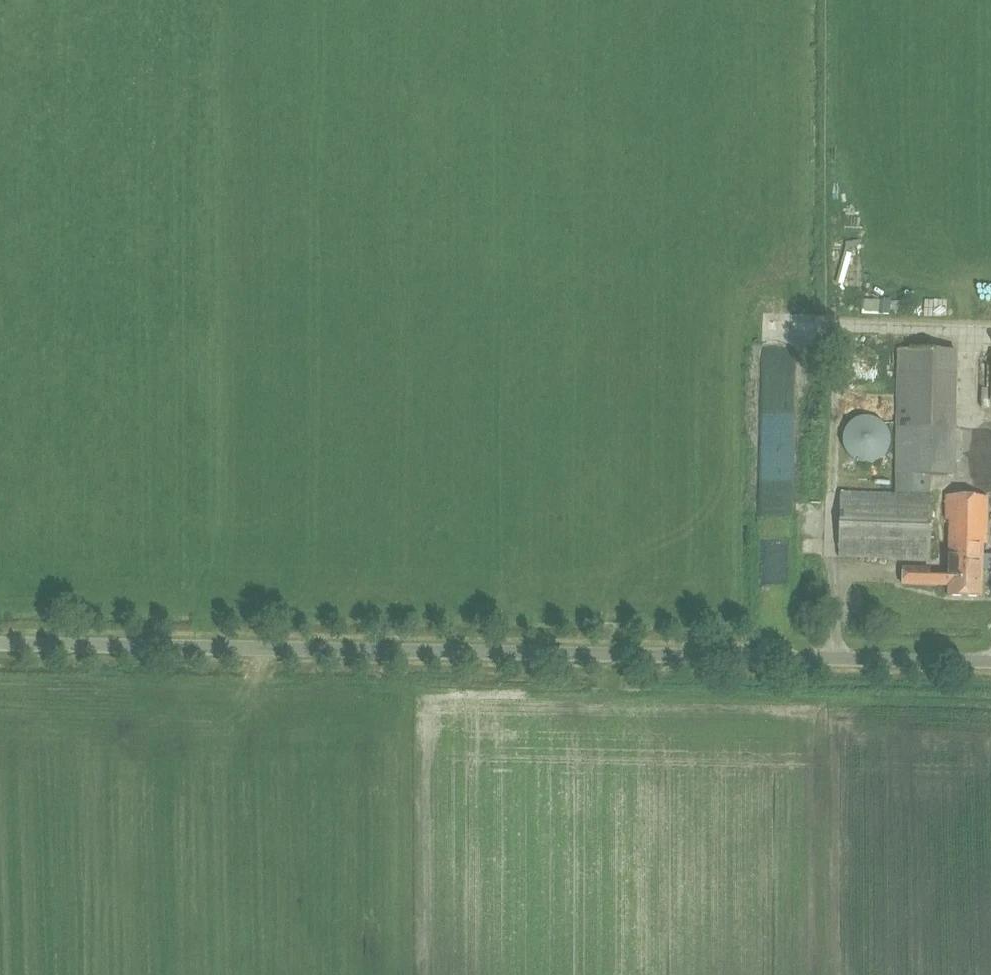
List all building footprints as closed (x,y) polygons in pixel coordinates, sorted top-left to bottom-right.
[(896,494),(895,494),(841,492),(839,556),(929,559),(930,542),(931,495),(929,495),(930,475),(955,476),(959,352),(901,350),(896,494)] [(774,370),(773,386),(789,388),(791,372),(774,370)] [(890,446),(890,437),(887,429),(882,422),(874,418),(865,417),(857,419),(850,424),(845,431),(843,439),(844,448),(849,456),(855,461),(863,464),(872,463),(880,460),(886,454),(890,446)] [(903,567),(902,584),(948,585),(948,596),(981,597),(983,543),(987,543),(988,497),(947,496),(947,497),(946,522),(950,522),(949,543),(948,576),(929,575),(929,568),(903,567)]
